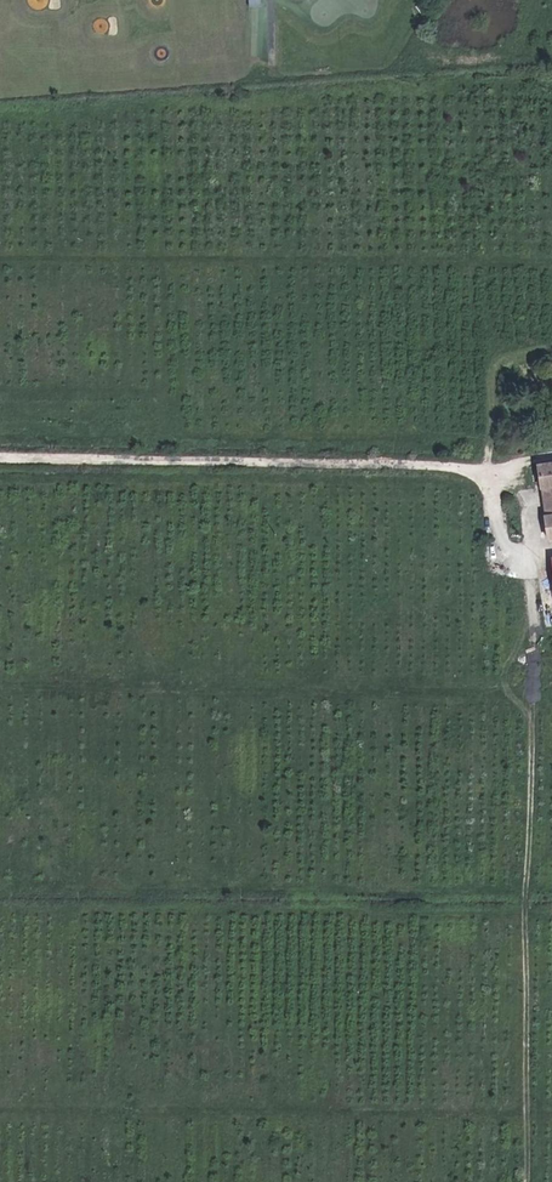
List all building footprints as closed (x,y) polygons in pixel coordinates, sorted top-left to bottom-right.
[(538,468),(550,541),(551,541),(551,466),(538,468)] [(546,565),(545,556),(535,557),(537,567),(546,565)]
